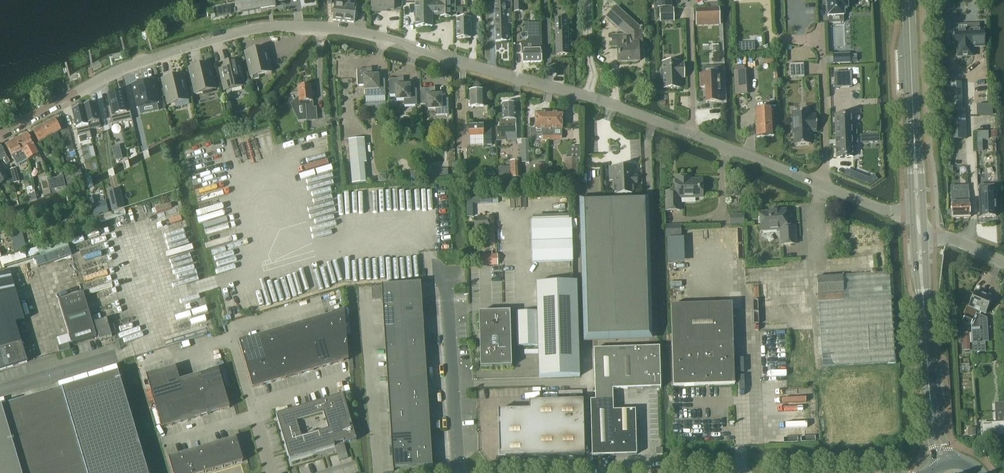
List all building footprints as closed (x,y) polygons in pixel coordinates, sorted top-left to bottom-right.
[(240,12),(275,6),(274,0),(238,0),(240,12)] [(335,4),(333,18),(333,20),(342,21),(345,4),(346,0),(336,0),(335,4)] [(345,4),(342,21),(352,22),(352,21),(352,17),(354,17),(356,15),(356,13),(355,12),(353,11),(354,6),(350,5),(350,0),(346,0),(345,4)] [(372,11),(381,11),(381,9),(394,10),(394,0),(372,0),(372,11)] [(441,0),(416,1),(416,9),(416,17),(416,27),(432,27),(433,27),(433,16),(440,16),(440,17),(447,17),(451,17),(450,0),(441,0)] [(506,24),(513,24),(512,7),(505,7),(505,0),(495,0),(496,41),(506,41),(506,24)] [(514,1),(514,13),(523,13),(523,1),(523,0),(514,0),(514,1)] [(827,5),(828,16),(829,24),(843,23),(843,16),(844,16),(843,9),(847,9),(847,0),(827,0),(827,5)] [(641,30),(616,7),(607,18),(626,36),(613,36),(613,47),(618,47),(618,63),(639,62),(639,47),(642,47),(641,30)] [(661,22),(673,21),(673,9),(660,9),(661,22)] [(707,21),(719,20),(719,9),(706,9),(707,21)] [(468,18),(455,18),(455,36),(468,36),(468,18)] [(568,54),(567,19),(555,19),(556,55),(568,54)] [(522,43),(523,62),(541,62),(540,24),(525,24),(525,32),(529,32),(529,43),(522,43)] [(983,30),(979,30),(978,24),(970,25),(970,31),(954,31),(954,36),(952,36),(952,44),(955,44),(955,48),(957,48),(957,57),(972,57),(972,47),(984,47),(983,30)] [(271,72),(266,48),(252,51),(253,57),(247,59),(252,81),(259,79),(258,75),(271,72)] [(849,55),(833,55),(833,63),(849,63),(849,62),(849,55)] [(765,64),(773,64),(773,56),(765,56),(765,64)] [(241,75),(237,61),(225,64),(227,70),(220,72),(225,90),(231,89),(232,89),(245,86),(242,75),(241,75)] [(663,79),(664,89),(680,88),(679,78),(684,78),(683,64),(678,65),(678,62),(662,63),(663,71),(661,71),(661,79),(663,79)] [(211,78),(208,64),(196,67),(197,73),(191,74),(195,93),(202,91),(202,92),(216,89),(213,78),(211,78)] [(803,64),(790,65),(790,78),(803,77),(803,64)] [(733,71),(735,96),(749,95),(748,70),(744,70),(744,66),(734,67),(735,71),(733,71)] [(357,70),(358,86),(363,86),(364,91),(365,97),(385,96),(385,80),(378,80),(378,76),(371,76),(371,72),(367,72),(367,69),(357,70)] [(834,73),(834,88),(851,87),(851,72),(834,73)] [(720,74),(700,74),(700,88),(705,87),(706,102),(721,102),(720,74)] [(184,90),(181,76),(169,78),(170,84),(164,86),(168,104),(175,103),(175,104),(188,100),(186,89),(184,90)] [(389,79),(389,96),(395,96),(395,101),(404,100),(404,106),(417,106),(416,89),(410,89),(410,85),(403,85),(403,81),(398,82),(398,79),(389,79)] [(137,108),(159,103),(154,80),(132,85),(137,108)] [(253,95),(259,94),(256,82),(250,84),(253,95)] [(960,84),(945,85),(946,111),(949,111),(961,110),(960,84)] [(313,108),(312,102),(311,86),(298,87),(299,96),(290,104),(298,121),(306,121),(306,122),(317,121),(316,107),(313,108)] [(420,89),(421,106),(426,105),(427,110),(436,110),(436,116),(449,116),(448,99),(441,99),(441,95),(434,95),(434,91),(430,91),(430,89),(420,89)] [(470,91),(470,108),(483,108),(483,113),(488,113),(488,107),(484,107),(484,91),(470,91)] [(124,103),(122,93),(108,96),(111,107),(108,108),(112,125),(132,120),(128,102),(124,103)] [(84,108),(90,130),(101,128),(95,104),(84,107),(84,108)] [(499,120),(499,127),(495,128),(496,141),(506,141),(506,134),(516,133),(516,127),(515,104),(502,105),(503,120),(499,120)] [(992,104),(979,105),(979,116),(993,115),(992,104)] [(92,139),(90,130),(84,108),(72,111),(79,137),(86,135),(87,140),(92,139)] [(772,108),(769,108),(759,109),(755,109),(756,137),(774,136),(772,108)] [(950,140),(957,139),(965,139),(964,110),(961,110),(949,111),(950,140)] [(792,113),(793,136),(794,136),(794,145),(810,145),(810,135),(809,135),(809,134),(810,132),(817,132),(816,116),(809,116),(809,112),(792,113)] [(535,113),(535,129),(531,128),(531,135),(542,135),(542,141),(548,141),(548,140),(548,134),(548,129),(549,113),(535,113)] [(548,140),(548,141),(554,141),(554,130),(562,130),(562,114),(549,113),(548,129),(548,134),(548,140)] [(836,137),(857,136),(856,128),(852,128),(851,116),(852,116),(852,115),(835,116),(836,116),(836,137)] [(44,125),(50,138),(61,132),(62,138),(59,139),(61,145),(66,142),(69,151),(75,150),(70,129),(63,130),(61,131),(55,119),(44,125)] [(483,124),(468,124),(469,136),(469,146),(484,146),(492,145),(491,125),(483,126),(483,124)] [(39,144),(50,138),(44,125),(32,131),(39,144)] [(23,152),(25,157),(28,161),(39,155),(34,146),(28,134),(17,140),(23,152)] [(857,136),(836,137),(837,157),(837,158),(853,157),(853,156),(852,144),(857,144),(857,136)] [(348,140),(350,163),(367,162),(365,138),(362,138),(348,140)] [(519,145),(520,163),(530,162),(528,139),(522,140),(522,144),(519,145)] [(12,157),(15,163),(17,167),(28,161),(25,157),(23,152),(17,140),(5,146),(11,158),(12,157)] [(3,160),(6,165),(10,163),(0,145),(0,161),(3,160)] [(115,161),(122,159),(119,146),(112,147),(115,161)] [(565,158),(565,177),(577,177),(577,175),(581,175),(581,159),(565,158)] [(510,162),(510,178),(520,178),(519,162),(510,162)] [(1,184),(9,179),(0,164),(0,183),(1,184)] [(546,165),(535,165),(535,176),(546,176),(546,165)] [(609,178),(612,178),(613,195),(635,194),(635,184),(637,184),(637,175),(634,176),(634,166),(609,167),(609,178)] [(11,169),(10,170),(14,183),(20,182),(16,168),(11,169)] [(68,186),(83,181),(80,171),(64,175),(68,186)] [(468,172),(469,180),(477,180),(477,172),(468,172)] [(47,177),(40,179),(43,191),(50,190),(48,180),(47,177)] [(48,180),(50,190),(66,187),(63,177),(48,180)] [(666,192),(666,212),(681,211),(680,199),(702,199),(702,179),(690,180),(690,177),(678,177),(678,180),(676,180),(677,189),(674,189),(674,192),(666,192)] [(120,189),(108,192),(112,211),(124,208),(120,189)] [(959,192),(961,218),(969,218),(968,191),(959,192)] [(979,192),(980,218),(996,217),(995,191),(979,192)] [(952,219),(961,218),(959,192),(951,192),(951,210),(952,218),(952,219)] [(97,201),(90,202),(94,217),(109,213),(106,201),(97,203),(97,201)] [(583,208),(587,332),(649,330),(645,206),(583,208)] [(760,213),(761,232),(779,231),(780,246),(796,245),(794,227),(786,227),(785,210),(768,211),(768,213),(760,213)] [(744,214),(730,214),(730,225),(744,225),(744,214)] [(495,245),(493,217),(474,218),(475,230),(485,229),(485,245),(495,245)] [(532,262),(573,261),(572,219),(530,220),(532,262)] [(10,233),(16,253),(27,250),(21,230),(10,233)] [(71,238),(39,249),(44,264),(76,253),(71,238)] [(5,269),(4,266),(27,259),(24,252),(2,259),(0,254),(0,270),(5,269)] [(479,256),(480,266),(498,265),(497,255),(479,256)] [(0,275),(0,370),(27,362),(16,323),(25,321),(10,272),(0,275)] [(817,277),(822,367),(894,362),(889,273),(817,277)] [(538,345),(539,377),(580,376),(577,282),(536,283),(537,311),(516,311),(517,346),(538,345)] [(392,285),(393,308),(422,306),(421,283),(392,285)] [(381,285),(383,308),(393,308),(392,285),(381,285)] [(965,323),(970,325),(984,295),(975,291),(968,307),(973,309),(969,317),(968,316),(965,323)] [(64,318),(73,344),(97,337),(88,310),(84,294),(60,301),(64,318)] [(984,295),(970,325),(971,325),(972,343),(988,342),(986,319),(979,316),(981,313),(985,315),(992,299),(984,295)] [(732,303),(671,305),(673,386),(735,385),(732,303)] [(393,308),(394,328),(423,326),(422,306),(393,308)] [(383,308),(384,328),(394,328),(393,308),(383,308)] [(326,316),(333,339),(347,335),(344,310),(326,316)] [(490,312),(479,313),(479,316),(479,333),(480,341),(485,341),(485,347),(480,347),(480,364),(480,368),(492,367),(491,364),(500,364),(500,367),(511,367),(511,363),(510,315),(510,312),(499,312),(499,315),(490,316),(490,312)] [(316,319),(323,342),(333,339),(326,316),(316,319)] [(94,323),(98,336),(100,340),(112,337),(111,333),(116,332),(114,324),(109,326),(107,319),(94,323)] [(307,321),(313,345),(323,342),(316,319),(307,321)] [(299,331),(304,348),(313,345),(307,321),(297,324),(299,331)] [(291,341),(294,351),(304,348),(299,331),(297,324),(287,327),(291,341)] [(394,328),(396,348),(425,346),(423,326),(394,328)] [(284,350),(285,353),(294,351),(291,341),(287,327),(278,330),(284,350)] [(384,328),(385,348),(396,348),(394,328),(384,328)] [(268,333),(275,356),(285,353),(284,350),(278,330),(268,333)] [(259,336),(265,359),(275,356),(268,333),(259,336)] [(323,342),(330,365),(349,360),(347,335),(333,339),(323,342)] [(239,341),(246,365),(265,359),(259,336),(239,341)] [(313,345),(320,368),(330,365),(323,342),(313,345)] [(58,346),(60,352),(70,349),(68,343),(58,346)] [(304,348),(311,371),(320,368),(313,345),(304,348)] [(396,348),(397,368),(406,367),(426,366),(425,346),(396,348)] [(613,389),(661,388),(659,347),(594,349),(595,400),(595,401),(613,400),(613,389)] [(285,353),(291,377),(311,371),(304,348),(294,351),(285,353)] [(385,348),(386,368),(397,368),(396,348),(385,348)] [(265,359),(272,382),(291,377),(285,353),(275,356),(265,359)] [(253,388),(272,382),(265,359),(246,365),(253,388)] [(406,367),(408,401),(428,400),(426,366),(406,367)] [(146,376),(154,402),(173,396),(183,393),(179,380),(180,380),(176,367),(146,376)] [(386,368),(388,402),(408,401),(406,367),(397,368),(386,368)] [(198,375),(204,394),(224,388),(218,369),(207,372),(198,375)] [(118,373),(118,372),(0,407),(0,472),(148,472),(118,373)] [(189,378),(194,397),(204,394),(198,375),(189,378)] [(179,380),(183,393),(185,400),(194,397),(189,378),(180,380),(179,380)] [(204,394),(210,414),(230,408),(224,388),(204,394)] [(173,396),(181,422),(191,420),(185,400),(183,393),(173,396)] [(194,397),(200,417),(210,414),(204,394),(194,397)] [(289,460),(312,453),(335,447),(334,444),(343,442),(344,444),(356,440),(353,428),(350,428),(350,426),(352,426),(343,395),(276,415),(289,460)] [(162,428),(181,422),(173,396),(154,402),(162,428)] [(185,400),(191,420),(200,417),(194,397),(185,400)] [(408,401),(410,434),(430,433),(428,400),(408,401)] [(529,402),(529,409),(497,410),(499,458),(584,456),(583,400),(529,402)] [(613,411),(613,400),(595,401),(595,400),(590,400),(592,456),(614,455),(613,411)] [(388,402),(391,435),(410,434),(408,401),(388,402)] [(994,403),(995,425),(1003,424),(1003,402),(1002,402),(994,403)] [(613,411),(614,455),(636,455),(635,410),(613,411)] [(994,423),(982,423),(982,436),(994,435),(994,423)] [(410,434),(411,450),(431,449),(430,433),(410,434)] [(391,435),(392,451),(411,450),(410,434),(391,435)] [(226,441),(233,464),(243,461),(236,437),(235,438),(226,441)] [(217,443),(223,467),(233,464),(226,441),(217,443)] [(207,446),(214,470),(223,467),(217,443),(207,446)] [(197,449),(204,472),(214,470),(207,446),(197,449)] [(194,472),(204,472),(197,449),(188,452),(194,472)] [(411,450),(412,466),(431,465),(432,469),(431,449),(411,450)] [(392,451),(393,470),(393,471),(394,471),(393,468),(412,466),(411,450),(392,451)] [(184,472),(194,472),(188,452),(178,455),(184,472)] [(178,455),(169,458),(169,457),(168,457),(173,472),(184,472),(178,455)]
